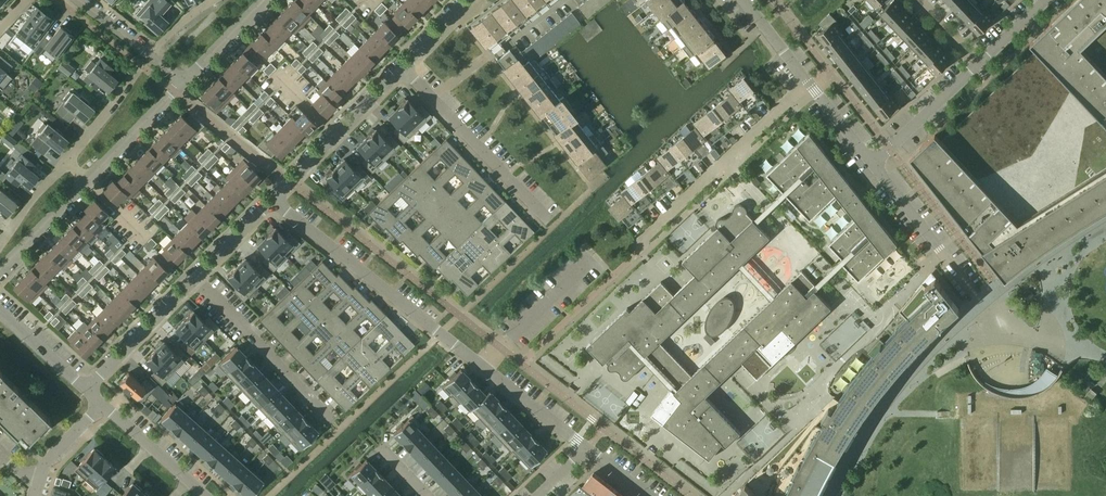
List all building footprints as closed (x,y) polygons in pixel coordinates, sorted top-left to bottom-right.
[(138,14),(158,32),(167,22),(158,15),(169,2),(166,0),(151,0),(138,14)] [(286,8),(302,25),(310,17),(307,14),(308,13),(294,0),(286,8)] [(308,13),(316,5),(311,0),(294,0),(308,13)] [(402,3),(416,17),(424,8),(416,0),(405,0),(402,3)] [(424,8),(432,0),(416,0),(424,8)] [(494,3),(494,2),(492,3),(493,4),(484,11),(483,11),(482,12),(483,12),(475,18),(474,18),(473,19),(474,19),(467,24),(465,25),(466,26),(467,26),(475,36),(477,34),(480,38),(479,38),(480,39),(481,39),(488,48),(487,49),(488,50),(490,49),(489,47),(549,0),(498,0),(494,3)] [(588,0),(586,0),(582,3),(592,15),(597,11),(588,0)] [(596,0),(588,0),(597,11),(602,7),(596,0)] [(646,1),(653,10),(666,0),(647,0),(646,1)] [(653,10),(660,19),(684,0),(683,0),(666,0),(653,10)] [(684,2),(685,1),(684,0),(660,19),(668,29),(673,26),(672,25),(692,10),(691,9),(690,10),(684,2)] [(894,0),(879,13),(888,22),(902,9),(894,0)] [(910,158),(1003,273),(1017,263),(1031,252),(1045,242),(1060,232),(1075,222),(1090,213),(1105,204),(1105,203),(1105,0),(1076,0),(910,158)] [(962,0),(945,0),(945,1),(953,9),(962,0)] [(975,4),(972,0),(962,0),(953,9),(961,18),(975,4)] [(1004,10),(1010,5),(1006,1),(1001,6),(1004,10)] [(378,6),(383,12),(387,8),(381,2),(378,6)] [(402,30),(416,17),(402,3),(393,12),(396,15),(391,19),(402,30)] [(592,15),(582,3),(577,7),(586,19),(592,15)] [(983,13),(983,12),(975,4),(961,18),(969,26),(983,13)] [(383,12),(378,6),(374,10),(379,15),(383,12)] [(853,6),(848,10),(851,14),(856,9),(853,6)] [(346,7),(340,13),(344,17),(350,11),(346,7)] [(11,41),(29,55),(33,51),(43,37),(49,30),(44,26),(52,15),(47,12),(45,14),(37,8),(11,41)] [(286,8),(277,17),(291,30),(294,33),(302,25),(286,8)] [(896,31),(910,17),(902,9),(888,22),(896,31)] [(691,11),(692,10),(672,25),(673,26),(679,35),(699,19),(698,18),(698,19),(691,11)] [(993,20),(984,10),(983,12),(983,13),(969,26),(977,35),(993,20)] [(580,24),(571,12),(566,16),(575,28),(580,24)] [(344,17),(340,13),(335,18),(339,22),(344,17)] [(347,19),(351,23),(356,17),(352,13),(347,19)] [(839,33),(839,34),(841,32),(833,22),(835,20),(829,13),(819,23),(824,29),(816,35),(823,44),(839,33)] [(860,23),(864,28),(874,19),(869,14),(860,23)] [(575,28),(566,16),(561,20),(570,32),(575,28)] [(277,17),(269,25),(283,39),(291,30),(277,17)] [(904,39),(918,26),(910,17),(896,31),(904,39)] [(351,23),(347,19),(341,24),(345,28),(351,23)] [(389,44),(402,30),(391,19),(386,24),(384,22),(375,30),(389,44)] [(699,20),(699,19),(679,35),(686,44),(706,28),(706,27),(705,28),(699,20)] [(570,32),(561,20),(556,24),(565,36),(570,32)] [(850,24),(854,30),(858,27),(853,21),(850,24)] [(330,24),(324,30),(328,33),(333,28),(330,24)] [(565,36),(556,24),(550,28),(560,40),(565,36)] [(269,25),(261,34),(275,47),(283,39),(269,25)] [(49,41),(43,37),(33,51),(38,55),(45,47),(57,56),(73,36),(60,26),(49,41)] [(912,48),(926,34),(918,26),(904,39),(912,48)] [(560,40),(550,28),(545,32),(555,44),(560,40)] [(706,29),(707,29),(706,28),(686,44),(682,47),(690,57),(694,54),(694,53),(713,37),(712,37),(706,29)] [(871,29),(867,32),(872,37),(876,34),(871,29)] [(328,33),(324,30),(319,35),(323,39),(328,33)] [(336,30),(330,36),(334,40),(340,34),(336,30)] [(375,30),(359,47),(373,61),(389,44),(375,30)] [(555,44),(545,32),(540,36),(549,48),(555,44)] [(846,42),(839,34),(839,33),(823,44),(831,54),(846,42)] [(261,34),(248,47),(259,58),(263,53),(266,56),(275,47),(261,34)] [(864,34),(861,37),(865,42),(869,39),(864,34)] [(872,37),(876,43),(880,40),(876,34),(872,37)] [(920,56),(935,43),(926,34),(912,48),(920,56)] [(334,40),(330,36),(325,41),(329,45),(334,40)] [(549,48),(540,36),(535,40),(544,52),(549,48)] [(713,39),(714,38),(713,37),(694,53),(694,54),(701,63),(705,60),(710,65),(726,53),(725,52),(724,52),(713,39)] [(865,42),(870,47),(873,44),(869,39),(865,42)] [(544,52),(535,40),(530,44),(539,56),(544,52)] [(313,41),(308,46),(311,50),(317,45),(313,41)] [(838,63),(853,51),(846,42),(831,54),(838,63)] [(929,65),(943,52),(935,43),(920,56),(928,64),(929,65)] [(539,56),(530,44),(525,48),(534,60),(535,60),(539,56)] [(311,50),(308,46),(302,52),(306,56),(311,50)] [(248,47),(234,61),(248,74),(256,65),(254,63),(259,58),(248,47)] [(319,47),(314,53),(318,57),(323,51),(319,47)] [(359,47),(351,56),(364,69),(373,61),(359,47)] [(886,47),(883,50),(887,55),(891,52),(886,47)] [(525,48),(520,52),(529,63),(529,64),(534,60),(525,48)] [(529,63),(520,52),(515,56),(509,49),(497,58),(497,57),(495,58),(496,60),(497,59),(503,67),(502,68),(503,69),(504,69),(510,76),(510,77),(510,78),(529,63)] [(845,72),(861,60),(853,51),(838,63),(845,72)] [(880,52),(876,55),(881,60),(884,57),(880,52)] [(887,55),(892,60),(895,57),(891,52),(887,55)] [(929,65),(928,64),(926,66),(935,75),(951,60),(943,52),(929,65)] [(318,57),(314,53),(308,58),(312,62),(318,57)] [(351,56),(342,64),(356,78),(364,69),(351,56)] [(6,72),(12,66),(1,57),(0,59),(0,88),(2,89),(12,77),(6,72)] [(881,60),(885,65),(889,62),(884,57),(881,60)] [(112,67),(101,58),(96,64),(91,60),(85,69),(89,72),(84,78),(96,88),(100,83),(108,89),(117,79),(108,72),(112,67)] [(291,64),(295,67),(300,62),(296,58),(291,64)] [(64,60),(58,67),(68,75),(74,68),(64,60)] [(537,71),(538,72),(542,69),(535,60),(534,60),(529,64),(529,63),(510,78),(511,78),(518,86),(517,86),(517,87),(537,71)] [(853,82),(868,70),(861,60),(845,72),(853,82)] [(234,61),(226,69),(240,83),(248,74),(234,61)] [(267,66),(272,72),(276,68),(271,62),(267,66)] [(297,70),(301,74),(307,68),(303,64),(297,70)] [(342,64),(334,73),(348,86),(356,78),(342,64)] [(906,70),(902,65),(898,68),(903,73),(906,70)] [(272,72),(267,66),(263,70),(269,75),(272,72)] [(226,69),(218,78),(234,94),(235,94),(232,91),(240,83),(226,69)] [(900,74),(895,69),(891,72),(896,78),(900,74)] [(860,91),(875,79),(868,70),(853,82),(860,91)] [(903,73),(907,78),(911,75),(906,70),(903,73)] [(537,71),(517,87),(518,88),(519,87),(525,95),(524,96),(525,96),(545,81),(538,72),(537,71)] [(334,73),(326,81),(340,94),(348,86),(334,73)] [(896,78),(900,83),(904,80),(900,74),(896,78)] [(734,91),(748,110),(761,100),(745,79),(746,78),(745,77),(730,89),(733,92),(734,91)] [(218,78),(210,86),(226,102),(234,94),(218,78)] [(315,86),(335,106),(335,105),(332,102),(340,94),(326,81),(323,78),(315,86)] [(867,100),(883,88),(875,79),(860,91),(867,100)] [(545,81),(525,96),(525,97),(526,96),(532,104),(531,105),(532,105),(552,90),(545,81)] [(919,91),(924,86),(921,83),(915,88),(919,91)] [(226,102),(210,86),(201,95),(205,99),(201,102),(216,113),(226,102)] [(335,106),(315,86),(306,95),(326,115),(335,106)] [(890,98),(889,96),(883,88),(867,100),(875,110),(890,98)] [(269,94),(265,90),(259,96),(263,100),(269,94)] [(552,90),(532,105),(532,106),(533,105),(540,113),(539,114),(539,115),(559,99),(552,90)] [(911,98),(916,94),(913,90),(908,95),(911,98)] [(738,124),(751,113),(748,110),(734,91),(733,92),(720,102),(738,124)] [(57,111),(69,120),(76,112),(84,119),(93,109),(87,104),(89,102),(81,95),(79,98),(72,92),(71,93),(69,92),(63,99),(65,101),(57,111)] [(890,98),(875,110),(882,119),(899,106),(891,95),(889,96),(890,98)] [(275,100),(271,96),(265,102),(269,106),(275,100)] [(563,96),(559,99),(539,115),(540,115),(541,115),(547,123),(546,123),(547,124),(566,108),(567,109),(571,106),(563,96)] [(422,105),(417,110),(407,99),(405,100),(404,98),(399,103),(400,105),(397,108),(418,129),(432,116),(422,105)] [(253,102),(248,107),(252,111),(257,106),(253,102)] [(738,124),(720,102),(707,112),(725,134),(738,124)] [(283,125),(297,138),(304,131),(307,134),(317,124),(297,105),(287,114),(291,117),(283,125)] [(248,107),(240,116),(244,119),(252,111),(248,107)] [(254,113),(258,117),(264,112),(260,108),(254,113)] [(418,129),(397,108),(394,111),(393,109),(388,114),(389,115),(388,117),(398,127),(394,132),(403,142),(418,129)] [(566,108),(547,124),(547,125),(548,124),(554,132),(553,133),(554,133),(574,118),(567,109),(566,108)] [(707,112),(694,123),(697,126),(712,144),(725,134),(707,112)] [(258,117),(254,113),(249,119),(253,123),(258,117)] [(185,119),(197,132),(204,125),(190,114),(185,119)] [(185,119),(181,115),(173,124),(186,137),(189,140),(197,132),(185,119)] [(235,120),(239,124),(244,119),(240,116),(235,120)] [(574,118),(554,133),(554,134),(555,133),(561,141),(561,142),(581,127),(574,118)] [(239,124),(235,120),(231,125),(235,128),(239,124)] [(11,123),(5,130),(12,136),(18,129),(11,123)] [(32,143),(43,152),(51,143),(59,150),(67,140),(62,135),(63,134),(57,128),(55,130),(47,123),(46,125),(43,123),(38,130),(40,132),(32,143)] [(164,132),(178,146),(186,137),(173,124),(164,132)] [(242,134),(246,129),(243,125),(238,131),(242,134)] [(272,130),(288,147),(297,138),(283,125),(275,133),(272,130)] [(702,158),(715,148),(712,144),(697,126),(684,136),(702,158)] [(581,127),(561,142),(562,143),(562,142),(569,150),(568,151),(568,152),(588,136),(581,127)] [(385,140),(375,129),(374,130),(372,128),(367,133),(369,135),(366,138),(386,159),(400,145),(390,135),(385,140)] [(288,147),(272,130),(257,146),(271,157),(276,152),(280,156),(288,147)] [(6,132),(0,138),(11,147),(17,141),(6,132)] [(178,146),(164,132),(156,141),(163,147),(170,154),(173,157),(181,149),(178,146)] [(599,142),(592,133),(588,136),(568,152),(569,152),(570,152),(576,160),(575,160),(576,161),(599,142)] [(845,261),(842,264),(859,281),(897,244),(810,133),(766,175),(809,220),(836,195),(855,219),(829,244),(845,261)] [(702,158),(684,136),(671,146),(688,169),(702,158)] [(218,145),(223,140),(219,137),(214,142),(218,145)] [(386,159),(366,138),(357,147),(367,157),(362,162),(372,172),(386,159)] [(435,180),(426,171),(440,158),(448,167),(459,157),(461,155),(454,147),(451,150),(444,142),(446,139),(439,145),(436,148),(433,151),(408,175),(407,176),(422,192),(423,191),(435,180)] [(156,141),(148,149),(162,162),(169,154),(170,154),(163,147),(156,141)] [(230,146),(226,142),(221,148),(225,151),(230,146)] [(599,142),(576,161),(576,162),(577,161),(588,174),(587,175),(588,176),(603,164),(599,158),(607,152),(599,142)] [(671,146),(658,157),(660,161),(662,160),(676,178),(688,169),(671,146)] [(208,148),(203,154),(207,157),(212,152),(208,148)] [(148,149),(140,158),(153,171),(162,162),(148,149)] [(207,157),(203,154),(198,159),(201,163),(207,157)] [(215,154),(209,160),(213,163),(218,158),(215,154)] [(38,176),(29,169),(34,164),(22,155),(6,175),(17,184),(21,179),(29,186),(38,176)] [(235,168),(251,185),(260,176),(256,172),(259,168),(245,157),(245,158),(248,161),(246,162),(243,159),(235,168)] [(439,205),(451,194),(442,185),(454,174),(463,182),(473,173),(476,170),(469,163),(466,165),(459,157),(448,167),(435,180),(423,191),(438,206),(439,205)] [(140,158),(131,166),(145,179),(153,171),(140,158)] [(354,169),(344,159),(334,168),(355,189),(369,175),(359,165),(354,169)] [(213,163),(209,160),(204,165),(208,169),(213,163)] [(665,193),(679,182),(676,178),(662,160),(660,161),(648,171),(665,193)] [(192,164),(186,170),(190,174),(196,169),(192,164)] [(131,166),(123,174),(140,191),(137,187),(145,179),(131,166)] [(235,168),(226,177),(243,193),(251,185),(235,168)] [(355,189),(334,168),(331,171),(330,169),(325,173),(326,175),(325,177),(332,184),(333,184),(331,186),(330,185),(324,191),(340,203),(355,189)] [(190,174),(186,170),(181,176),(185,180),(190,174)] [(198,171),(193,176),(197,180),(202,175),(198,171)] [(665,193),(648,171),(635,181),(652,203),(665,193)] [(469,189),(477,198),(488,188),(491,186),(483,178),(481,181),(473,173),(463,182),(451,194),(439,205),(453,221),(455,220),(466,208),(458,200),(469,189)] [(125,193),(132,199),(140,191),(123,174),(115,182),(112,179),(112,180),(125,193)] [(400,174),(395,178),(399,183),(404,178),(400,174)] [(197,180),(193,176),(187,182),(191,186),(197,180)] [(422,192),(407,176),(404,178),(401,181),(376,205),(373,208),(370,211),(368,213),(368,214),(371,211),(378,219),(376,222),(383,229),(388,225),(396,217),(387,208),(400,195),(409,204),(422,192)] [(235,201),(243,193),(226,177),(229,180),(221,188),(235,201)] [(125,193),(112,180),(103,189),(123,208),(132,199),(125,193)] [(635,181),(622,191),(624,195),(625,194),(640,212),(652,203),(635,181)] [(175,182),(170,187),(174,191),(179,185),(175,182)] [(174,191),(170,187),(164,193),(168,197),(174,191)] [(181,188),(176,193),(180,197),(185,192),(181,188)] [(221,188),(213,196),(227,210),(235,201),(221,188)] [(484,205),(492,213),(502,204),(505,201),(498,194),(495,196),(488,188),(477,198),(466,208),(455,220),(469,235),(470,234),(482,223),(474,214),(484,205)] [(8,213),(16,203),(0,190),(0,207),(8,213)] [(438,206),(423,191),(422,192),(409,204),(396,217),(388,225),(395,233),(393,235),(400,243),(405,238),(412,230),(404,221),(416,210),(425,219),(436,207),(438,206)] [(180,197),(176,193),(171,199),(175,203),(180,197)] [(629,227),(643,216),(640,212),(625,194),(624,195),(611,206),(612,207),(613,206),(629,227)] [(213,196),(205,205),(218,218),(227,210),(213,196)] [(85,207),(105,226),(114,218),(94,198),(85,207)] [(159,198),(153,204),(157,208),(163,202),(159,198)] [(368,213),(373,208),(368,203),(364,208),(368,213)] [(157,208),(153,204),(148,209),(152,213),(157,208)] [(165,204),(160,210),(164,214),(169,208),(165,204)] [(499,220),(507,229),(517,219),(520,217),(513,209),(510,212),(502,204),(492,213),(482,223),(470,234),(485,250),(486,249),(498,237),(490,229),(499,220)] [(717,226),(717,227),(720,229),(716,233),(714,230),(683,260),(695,274),(674,294),(661,281),(630,310),(627,307),(587,346),(604,363),(606,361),(608,363),(608,364),(608,365),(608,366),(608,367),(608,368),(609,369),(610,370),(612,370),(613,370),(614,370),(615,370),(617,370),(618,371),(619,372),(620,373),(620,374),(621,374),(621,375),(621,376),(621,377),(622,377),(622,378),(623,378),(623,379),(624,379),(626,379),(627,379),(628,379),(629,378),(646,362),(671,389),(652,413),(710,459),(722,442),(726,446),(741,432),(705,395),(741,362),(757,379),(801,337),(801,336),(831,307),(812,287),(815,284),(802,270),(691,375),(659,341),(770,237),(747,213),(747,212),(747,211),(747,210),(747,209),(746,208),(746,207),(745,206),(744,205),(743,204),(741,204),(740,204),(739,204),(738,204),(737,204),(736,205),(735,205),(735,206),(734,207),(733,208),(733,209),(732,211),(731,213),(730,214),(730,215),(729,215),(729,216),(727,217),(725,217),(725,218),(724,218),(721,218),(720,218),(719,218),(718,219),(717,220),(716,221),(716,222),(716,223),(716,224),(716,225),(717,226)] [(205,205),(196,213),(210,227),(218,218),(205,205)] [(453,221),(439,205),(438,206),(436,207),(425,219),(412,230),(405,238),(412,246),(409,248),(417,256),(421,251),(429,244),(421,235),(432,224),(440,233),(453,221)] [(105,226),(85,207),(85,208),(88,211),(80,218),(97,235),(105,226)] [(184,217),(188,222),(202,235),(210,227),(196,213),(192,209),(184,217)] [(164,214),(160,210),(154,216),(158,220),(164,214)] [(80,218),(72,227),(85,240),(93,232),(96,235),(97,235),(80,218)] [(514,234),(522,242),(534,231),(527,224),(525,227),(517,219),(507,229),(498,237),(486,249),(500,263),(511,253),(502,244),(514,234)] [(469,235),(455,220),(453,221),(440,233),(429,244),(421,251),(429,259),(426,262),(433,269),(438,265),(446,257),(438,248),(448,239),(457,247),(469,235)] [(188,222),(180,230),(194,244),(202,235),(188,222)] [(72,227),(64,235),(77,249),(85,240),(72,227)] [(275,227),(274,228),(272,227),(267,232),(269,233),(266,236),(287,257),(300,243),(290,233),(285,238),(275,227)] [(180,230),(172,239),(185,252),(194,244),(180,230)] [(112,233),(107,238),(112,243),(108,246),(110,248),(114,252),(120,246),(122,243),(112,233)] [(465,252),(472,262),(485,250),(470,234),(469,235),(457,247),(446,257),(438,265),(446,273),(443,275),(450,283),(455,278),(463,270),(455,262),(465,252)] [(64,235),(55,244),(69,257),(77,249),(64,235)] [(287,257),(266,236),(263,239),(261,238),(256,243),(258,244),(257,246),(267,256),(263,261),(273,271),(287,257)] [(147,241),(153,247),(157,243),(151,237),(147,241)] [(172,266),(185,252),(172,239),(163,247),(166,250),(161,255),(172,266)] [(153,247),(147,241),(144,245),(149,251),(153,247)] [(55,244),(47,252),(61,266),(60,266),(65,269),(73,260),(69,257),(55,244)] [(114,252),(110,248),(105,253),(109,257),(114,252)] [(122,249),(116,254),(120,258),(126,252),(122,249)] [(500,263),(486,249),(485,250),(472,262),(463,270),(455,278),(463,286),(460,288),(467,295),(478,284),(470,275),(481,265),(490,273),(500,263)] [(47,252),(39,260),(52,274),(60,266),(61,266),(47,252)] [(120,258),(116,254),(111,260),(115,264),(120,258)] [(159,279),(172,266),(161,255),(157,260),(154,257),(145,266),(159,279)] [(245,258),(236,267),(257,287),(270,274),(260,263),(255,268),(245,258)] [(99,259),(94,265),(98,269),(103,263),(99,259)] [(39,260),(30,269),(44,282),(52,274),(39,260)] [(316,296),(307,287),(317,278),(325,287),(336,277),(337,276),(330,269),(328,271),(320,264),(322,261),(322,260),(290,290),(305,306),(306,305),(316,296)] [(98,269),(94,265),(88,270),(92,274),(98,269)] [(105,265),(100,271),(104,275),(109,269),(105,265)] [(145,266),(137,274),(150,288),(159,279),(145,266)] [(306,275),(310,271),(305,266),(301,271),(306,275)] [(257,287),(236,267),(227,276),(237,287),(233,291),(243,301),(257,287)] [(30,269),(22,277),(39,294),(48,285),(44,282),(30,269)] [(104,275),(100,271),(95,276),(99,280),(104,275)] [(301,280),(306,275),(301,271),(296,276),(301,280)] [(743,485),(740,487),(731,495),(818,495),(821,487),(852,433),(901,367),(960,309),(931,273),(908,300),(899,310),(900,311),(908,318),(884,342),(880,338),(868,352),(872,356),(833,409),(829,406),(823,409),(755,473),(745,483),(743,485)] [(137,274),(129,283),(142,296),(150,288),(137,274)] [(82,276),(77,282),(81,286),(86,280),(82,276)] [(39,294),(22,277),(14,286),(30,303),(39,294)] [(322,319),(331,310),(323,301),(333,291),(342,300),(352,290),(353,289),(346,282),(343,285),(336,277),(325,287),(316,296),(306,305),(320,320),(322,319)] [(81,286),(77,282),(72,287),(76,291),(81,286)] [(89,282),(83,288),(87,292),(93,286),(89,282)] [(129,283),(120,291),(134,304),(142,296),(129,283)] [(284,285),(280,289),(286,295),(290,291),(284,285)] [(87,292),(83,288),(78,293),(82,297),(87,292)] [(305,306),(290,290),(290,291),(286,295),(259,320),(260,321),(263,318),(271,326),(267,329),(273,335),(274,336),(277,333),(285,325),(277,316),(286,307),(295,316),(305,306)] [(350,304),(358,312),(368,303),(369,302),(370,302),(363,295),(359,298),(352,290),(342,300),(331,310),(322,319),(336,334),(337,333),(346,324),(338,315),(350,304)] [(120,291),(112,299),(126,313),(134,304),(120,291)] [(66,293),(61,299),(65,302),(70,297),(66,293)] [(732,301),(730,297),(725,298),(720,300),(715,303),(712,307),(709,311),(707,316),(706,322),(706,327),(707,332),(711,333),(716,332),(720,331),(724,329),(727,326),(730,322),(732,318),(734,314),(734,309),(734,305),(732,301)] [(65,302),(61,299),(55,304),(59,308),(65,302)] [(72,299),(67,305),(71,308),(76,303),(72,299)] [(112,299),(104,308),(117,321),(126,313),(112,299)] [(366,316),(374,325),(383,318),(386,314),(379,307),(376,311),(368,303),(358,312),(346,324),(337,333),(351,348),(362,338),(353,329),(366,316)] [(71,308),(67,305),(62,310),(65,314),(71,308)] [(320,320),(306,305),(305,306),(295,316),(285,325),(277,333),(285,341),(281,344),(288,351),(292,348),(299,340),(291,331),(302,321),(310,330),(320,320)] [(104,308),(96,316),(109,330),(117,321),(104,308)] [(44,316),(48,320),(53,314),(49,310),(44,316)] [(193,311),(184,320),(205,340),(219,326),(208,316),(204,321),(193,311)] [(50,322),(54,326),(59,320),(56,316),(50,322)] [(96,316),(87,325),(101,338),(109,330),(96,316)] [(390,326),(383,318),(374,325),(362,338),(351,348),(366,363),(376,353),(367,344),(380,331),(389,341),(397,333),(400,329),(394,322),(390,326)] [(336,334),(322,319),(320,320),(310,330),(299,340),(292,348),(299,355),(296,359),(302,366),(306,363),(314,355),(305,346),(317,335),(325,343),(336,334)] [(191,354),(205,340),(184,320),(175,329),(186,339),(181,344),(191,354)] [(87,325),(80,333),(79,333),(93,346),(101,338),(87,325)] [(79,333),(80,333),(76,330),(67,339),(84,355),(93,346),(79,333)] [(351,348),(337,333),(336,334),(325,343),(314,355),(306,363),(313,370),(310,374),(317,381),(320,377),(328,370),(319,361),(332,349),(341,357),(351,348)] [(403,356),(414,344),(408,337),(404,341),(397,333),(389,341),(376,353),(366,363),(380,377),(390,368),(381,359),(394,346),(403,356)] [(157,347),(154,350),(175,371),(189,357),(179,347),(174,351),(163,341),(162,342),(160,340),(156,345),(157,347)] [(226,374),(245,355),(237,347),(217,365),(226,374)] [(347,363),(355,372),(366,363),(351,348),(341,357),(328,370),(320,377),(328,385),(324,389),(331,396),(334,392),(343,384),(334,375),(347,363)] [(162,384),(175,371),(154,350),(145,359),(156,370),(151,374),(162,384)] [(234,382),(253,364),(245,355),(226,374),(234,382)] [(206,362),(202,365),(206,370),(210,366),(206,362)] [(361,378),(370,387),(380,377),(366,363),(355,372),(343,384),(334,392),(342,400),(338,404),(345,411),(357,399),(358,398),(349,389),(361,378)] [(242,391),(261,372),(253,364),(234,382),(242,391)] [(958,411),(955,411),(938,411),(937,411),(937,417),(955,417),(958,417),(958,495),(1074,495),(1074,421),(1074,417),(1077,417),(1088,403),(1097,393),(1091,389),(1083,399),(1082,400),(1080,398),(1056,379),(1056,378),(1058,375),(1060,373),(1062,369),(1061,369),(1060,370),(1059,372),(1058,374),(1057,376),(1047,370),(1045,373),(1043,376),(1040,379),(1037,382),(1034,384),(1031,386),(1027,388),(1024,389),(1020,390),(1016,391),(1012,391),(1008,391),(1004,391),(1000,390),(997,389),(993,388),(989,386),(986,384),(985,386),(983,385),(982,383),(980,381),(978,379),(976,377),(974,373),(972,370),(970,366),(970,365),(969,364),(968,364),(969,366),(970,369),(971,371),(974,375),(976,379),(979,382),(982,385),(984,387),(983,386),(977,394),(958,394),(958,411)] [(202,365),(198,369),(202,374),(206,370),(202,365)] [(450,396),(469,378),(461,369),(456,373),(454,372),(448,377),(450,379),(441,387),(450,396)] [(0,370),(0,419),(17,435),(18,435),(25,442),(28,440),(49,419),(0,370)] [(141,402),(155,387),(145,379),(141,384),(128,372),(119,382),(124,386),(122,387),(129,393),(130,392),(141,402)] [(250,399),(269,381),(261,372),(242,391),(250,399)] [(459,403),(477,386),(469,378),(450,396),(452,395),(459,403)] [(258,408),(277,389),(269,381),(250,399),(258,408)] [(470,410),(489,391),(489,390),(485,394),(477,386),(459,403),(460,404),(462,401),(470,410)] [(266,416),(286,398),(277,389),(258,408),(266,416)] [(414,389),(409,394),(415,400),(420,395),(414,389)] [(478,418),(498,399),(489,391),(470,410),(471,409),(478,418)] [(231,401),(227,396),(222,401),(227,405),(231,401)] [(274,425),(294,406),(286,398),(266,416),(274,425)] [(486,426),(506,408),(498,399),(478,418),(486,426)] [(170,427),(184,411),(175,403),(161,419),(170,427)] [(447,408),(443,403),(438,408),(443,412),(447,408)] [(282,433),(302,415),(294,406),(274,425),(282,433)] [(426,410),(430,414),(434,409),(431,406),(426,410)] [(495,435),(514,416),(506,408),(486,426),(495,435)] [(433,418),(438,413),(434,409),(430,414),(433,418)] [(151,419),(157,413),(153,410),(148,416),(151,419)] [(179,435),(193,419),(184,411),(170,427),(179,435)] [(291,442),(310,423),(302,415),(282,433),(291,442)] [(401,442),(421,424),(412,415),(403,424),(402,422),(396,427),(398,429),(393,433),(401,442)] [(503,443),(522,425),(514,416),(495,435),(503,443)] [(187,443),(202,427),(193,419),(179,435),(187,443)] [(463,425),(459,420),(454,425),(459,429),(463,425)] [(318,432),(310,423),(291,442),(299,450),(308,442),(310,444),(315,439),(314,437),(318,432)] [(409,451),(425,436),(417,428),(421,424),(401,442),(409,451)] [(511,452),(530,433),(522,425),(503,443),(511,452)] [(196,451),(210,435),(202,427),(187,443),(196,451)] [(471,432),(466,437),(470,442),(475,437),(471,432)] [(520,459),(538,442),(530,433),(511,452),(512,451),(520,459)] [(205,459),(219,443),(210,435),(196,451),(205,459)] [(417,459),(433,445),(425,436),(409,451),(417,459)] [(480,442),(475,437),(470,442),(475,446),(480,442)] [(542,455),(546,451),(538,442),(520,459),(529,468),(536,461),(538,462),(543,457),(542,455)] [(214,467),(228,451),(219,443),(205,459),(214,467)] [(426,468),(441,453),(433,445),(417,459),(426,468)] [(85,479),(104,457),(102,456),(103,455),(96,449),(96,450),(94,448),(74,470),(85,479)] [(487,449),(482,454),(486,458),(491,454),(487,449)] [(223,474),(237,458),(228,451),(214,467),(223,474)] [(284,456),(280,452),(275,456),(280,461),(284,456)] [(434,476),(449,462),(441,453),(426,468),(434,476)] [(496,459),(491,454),(486,458),(491,463),(496,459)] [(114,466),(104,457),(85,479),(95,488),(114,466)] [(231,482),(246,466),(237,458),(223,474),(231,482)] [(355,486),(375,468),(366,459),(361,464),(360,462),(354,467),(356,469),(347,477),(355,486)] [(442,485),(457,470),(449,462),(434,476),(442,485)] [(240,490),(254,474),(246,466),(231,482),(240,490)] [(503,475),(507,471),(503,466),(498,471),(503,475)] [(367,491),(382,476),(375,468),(355,486),(356,487),(359,483),(367,491)] [(450,493),(465,479),(457,470),(442,485),(450,493)] [(512,476),(507,471),(503,475),(507,480),(512,476)] [(603,480),(594,473),(582,488),(591,495),(603,480)] [(254,474),(240,490),(247,495),(251,495),(263,482),(254,474)] [(391,485),(382,476),(367,491),(372,495),(379,495),(391,485)] [(474,487),(465,479),(450,493),(452,495),(464,495),(474,487)] [(613,487),(603,480),(591,495),(592,495),(606,495),(613,487)] [(143,492),(141,491),(142,490),(135,483),(135,484),(133,483),(121,495),(139,495),(143,492)] [(399,493),(391,485),(379,495),(396,495),(399,493)] [(482,495),(474,487),(464,495),(481,495),(482,495)] [(613,487),(606,495),(621,495),(622,495),(613,487)]
